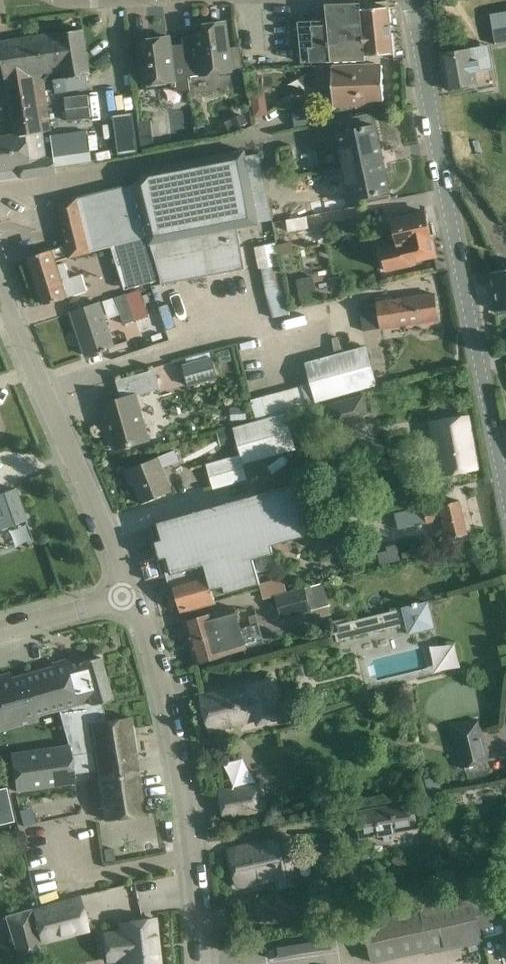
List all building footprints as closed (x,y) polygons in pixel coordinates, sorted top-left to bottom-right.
[(304,65),(347,62),(366,60),(366,56),(393,53),(388,7),(360,9),(361,18),(299,20),(304,65)] [(497,44),(505,43),(505,12),(491,15),(497,44)] [(226,21),(220,22),(194,25),(196,35),(183,37),(183,44),(184,43),(188,76),(189,76),(232,71),(226,21)] [(84,29),(42,35),(48,73),(64,71),(67,92),(89,88),(87,75),(91,74),(84,29)] [(29,161),(50,158),(46,133),(52,132),(42,74),(48,73),(42,35),(0,42),(0,45),(14,135),(25,134),(29,161)] [(170,36),(152,39),(139,40),(145,90),(175,86),(176,91),(190,89),(189,76),(188,76),(184,43),(183,44),(172,45),(170,36)] [(447,89),(467,86),(477,84),(474,71),(493,68),(490,44),(470,48),(460,50),(441,53),(447,89)] [(384,103),(382,65),(315,68),(317,106),(384,103)] [(88,95),(65,97),(68,120),(90,118),(88,95)] [(317,107),(293,110),(295,126),(319,123),(317,107)] [(133,113),(114,116),(119,154),(138,152),(133,113)] [(236,130),(249,122),(243,113),(230,120),(236,130)] [(345,166),(388,157),(385,144),(380,146),(376,125),(338,133),(345,166)] [(56,160),(90,155),(87,131),(51,136),(54,157),(55,157),(56,160)] [(58,173),(56,160),(55,157),(54,157),(50,158),(29,161),(25,134),(14,135),(0,138),(0,170),(30,165),(32,178),(58,173)] [(154,148),(153,136),(141,138),(143,149),(154,148)] [(91,250),(111,245),(125,290),(162,279),(150,244),(259,224),(245,149),(147,169),(135,185),(76,198),(57,203),(67,245),(29,257),(44,304),(88,291),(82,274),(70,278),(65,262),(58,265),(57,261),(92,252),(91,250)] [(352,199),(370,195),(390,191),(385,170),(391,169),(388,157),(345,166),(352,199)] [(284,202),(270,204),(273,222),(283,220),(290,207),(284,202)] [(435,255),(431,239),(432,239),(427,211),(392,219),(397,245),(382,248),(386,270),(415,264),(414,260),(435,255)] [(286,219),(289,231),(309,227),(307,215),(286,219)] [(277,245),(279,256),(294,253),(292,241),(277,245)] [(261,269),(279,265),(275,242),(255,246),(259,269),(261,269)] [(221,265),(245,258),(243,248),(218,255),(221,265)] [(279,265),(261,269),(266,298),(273,319),(291,315),(281,265),(279,265)] [(500,312),(505,310),(505,269),(492,272),(500,312)] [(116,298),(116,297),(103,301),(109,317),(120,313),(124,325),(136,321),(136,320),(128,297),(127,294),(116,298)] [(435,294),(415,297),(384,302),(384,298),(376,299),(377,303),(360,305),(364,330),(419,322),(439,319),(435,294)] [(71,312),(85,355),(114,345),(100,302),(71,312)] [(307,362),(312,380),(300,383),(301,386),(250,400),(257,420),(287,415),(319,405),(317,401),(376,385),(366,346),(307,362)] [(230,349),(218,352),(221,363),(233,361),(230,349)] [(170,391),(199,383),(193,362),(164,371),(170,391)] [(161,387),(155,369),(116,380),(121,398),(100,404),(105,422),(108,421),(116,449),(149,439),(136,394),(161,387)] [(365,415),(373,413),(368,394),(325,405),(332,429),(366,420),(365,415)] [(231,421),(248,420),(247,407),(231,407),(231,421)] [(240,455),(244,469),(252,466),(251,463),(296,450),(287,415),(257,420),(233,427),(240,455)] [(431,422),(439,475),(479,469),(470,415),(431,422)] [(163,468),(180,461),(175,450),(125,470),(130,482),(132,481),(142,503),(160,496),(172,491),(163,468)] [(244,469),(240,455),(207,465),(214,488),(247,478),(244,469)] [(157,541),(151,543),(156,560),(162,558),(166,557),(172,576),(211,565),(213,573),(274,556),(274,555),(291,550),(288,540),(309,534),(295,484),(171,519),(152,524),(152,525),(153,526),(157,525),(162,540),(157,541)] [(25,520),(14,488),(0,493),(0,529),(25,520)] [(424,507),(395,513),(398,529),(444,519),(448,538),(468,534),(460,500),(441,505),(424,509),(424,507)] [(173,586),(181,611),(200,605),(214,601),(211,590),(218,588),(218,591),(239,585),(240,588),(258,583),(255,574),(277,567),(274,556),(213,573),(211,565),(172,576),(174,584),(169,585),(170,587),(173,586)] [(275,595),(287,592),(283,576),(259,583),(264,599),(275,596),(275,595)] [(281,620),(324,607),(318,584),(275,596),(281,620)] [(436,628),(429,600),(402,607),(402,608),(327,627),(329,636),(336,634),(337,641),(406,625),(408,635),(436,628)] [(235,607),(184,622),(190,644),(242,628),(235,607)] [(190,644),(196,664),(248,649),(242,628),(190,644)] [(431,645),(436,671),(463,666),(458,641),(431,645)] [(95,809),(104,807),(106,819),(144,814),(130,717),(106,720),(102,702),(112,699),(100,657),(80,662),(79,656),(51,664),(52,667),(11,678),(9,673),(0,676),(0,730),(39,719),(38,714),(59,709),(68,744),(11,752),(16,791),(76,782),(74,770),(89,767),(95,809)] [(201,696),(209,730),(257,719),(259,723),(283,717),(273,678),(201,696)] [(449,726),(459,768),(488,761),(477,719),(449,726)] [(437,772),(421,778),(424,789),(440,783),(437,772)] [(262,786),(220,794),(224,817),(266,810),(262,786)] [(0,790),(0,825),(14,824),(10,789),(0,790)] [(413,802),(355,811),(359,840),(384,835),(385,841),(391,840),(390,834),(419,828),(417,818),(413,802)] [(248,845),(229,850),(237,886),(277,878),(279,887),(296,884),(288,837),(248,845)] [(331,838),(315,840),(317,857),(333,854),(331,838)] [(320,906),(330,910),(330,906),(354,902),(354,890),(348,891),(347,882),(331,885),(330,881),(318,883),(320,906)] [(497,920),(489,892),(473,897),(480,925),(483,925),(488,943),(505,938),(505,917),(497,920)] [(80,894),(31,909),(39,945),(88,932),(80,894)] [(31,909),(6,917),(20,962),(42,955),(39,945),(31,909)] [(103,931),(106,963),(125,961),(126,963),(159,963),(154,919),(118,922),(119,929),(103,931)]
